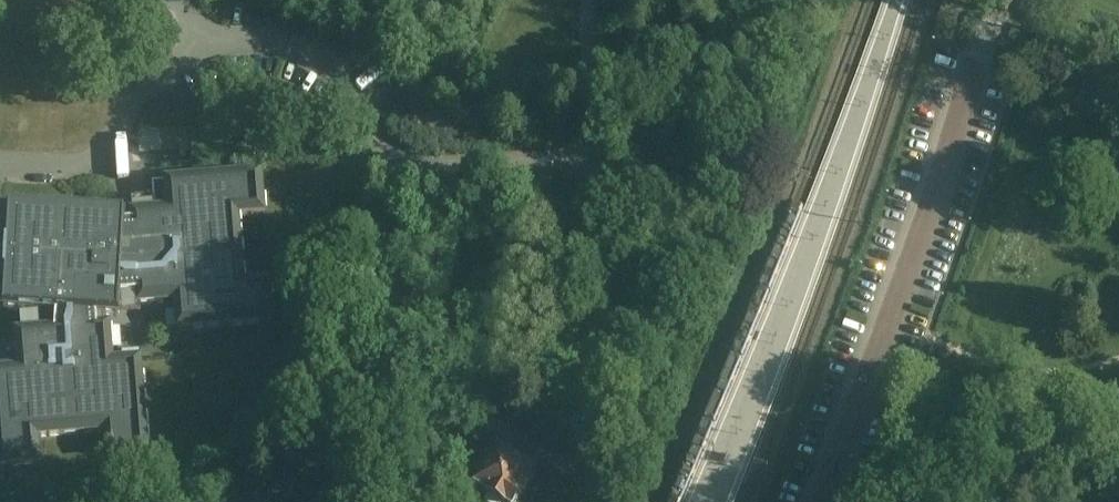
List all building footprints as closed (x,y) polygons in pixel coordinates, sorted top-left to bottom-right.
[(160,130),(161,138),(161,145),(162,153),(192,151),(196,150),(195,128),(160,130)] [(10,207),(4,309),(56,312),(55,330),(17,333),(19,359),(24,359),(25,370),(0,372),(0,467),(39,464),(38,442),(34,442),(33,438),(110,431),(111,436),(107,437),(108,458),(148,455),(140,361),(181,358),(179,330),(273,322),(270,282),(248,284),(249,288),(244,288),(238,211),(243,211),(243,215),(264,213),(261,174),(153,183),(156,217),(145,218),(145,213),(135,214),(135,213),(132,213),(133,223),(125,223),(125,214),(10,207)] [(487,405),(477,421),(498,435),(508,417),(487,405)] [(531,470),(534,465),(493,440),(477,465),(479,467),(467,486),(487,498),(485,501),(519,501),(526,492),(537,474),(531,470)]
